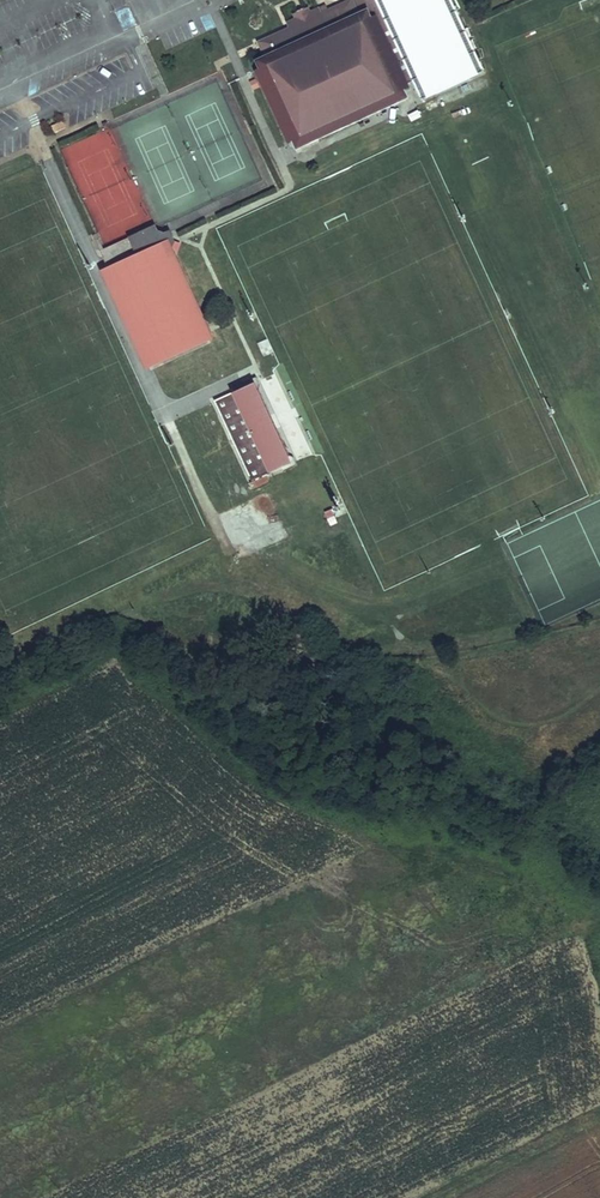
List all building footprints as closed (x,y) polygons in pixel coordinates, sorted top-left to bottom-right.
[(452,0),(347,0),(322,12),(319,6),(311,11),(295,18),(286,22),(288,27),(257,41),(268,64),(254,70),(255,72),(288,144),(292,142),(297,154),(320,143),(315,132),(410,88),(408,83),(413,81),(422,100),(485,71),(452,0)] [(295,18),(311,11),(309,7),(302,10),(293,14),(295,18)] [(62,122),(51,125),(53,132),(64,129),(62,122)] [(129,237),(137,254),(163,242),(169,257),(176,241),(171,230),(165,232),(159,230),(156,224),(129,237)] [(176,241),(173,249),(178,251),(181,243),(176,241)] [(169,257),(163,242),(137,254),(108,267),(153,366),(207,341),(169,257)] [(257,382),(214,401),(250,483),(293,464),(257,382)]
